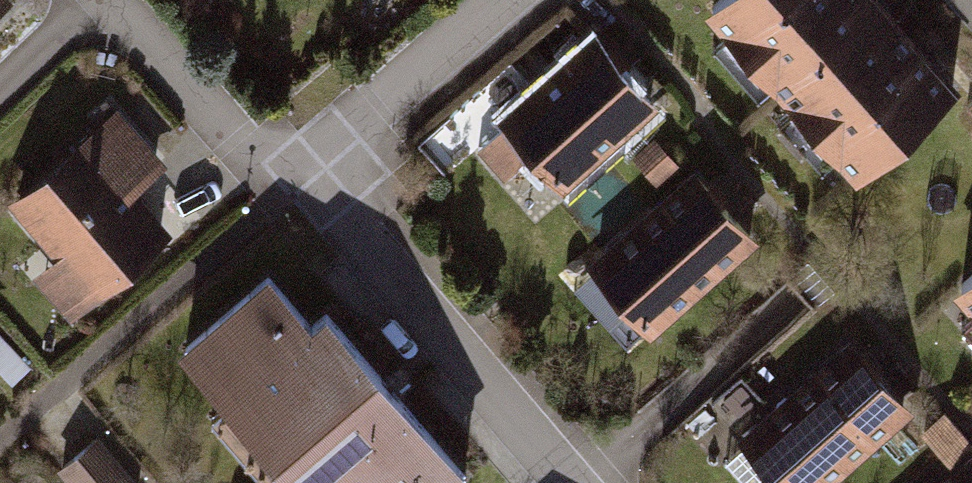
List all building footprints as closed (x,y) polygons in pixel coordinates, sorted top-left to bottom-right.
[(5,0),(0,0),(0,23),(14,10),(5,0)] [(883,0),(724,0),(705,17),(859,185),(964,89),(883,0)] [(666,119),(595,41),(499,127),(570,205),(666,119)] [(170,166),(115,108),(8,207),(54,257),(31,281),(66,321),(169,231),(136,196),(170,166)] [(759,245),(696,173),(586,269),(650,341),(759,245)] [(267,272),(175,350),(290,482),(474,482),(325,309),(310,322),(267,272)] [(954,292),(971,313),(971,276),(954,292)] [(851,343),(739,442),(776,482),(841,482),(916,416),(851,343)] [(100,437),(59,474),(67,482),(141,482),(100,437)] [(970,455),(939,482),(971,482),(971,458),(970,455)]
